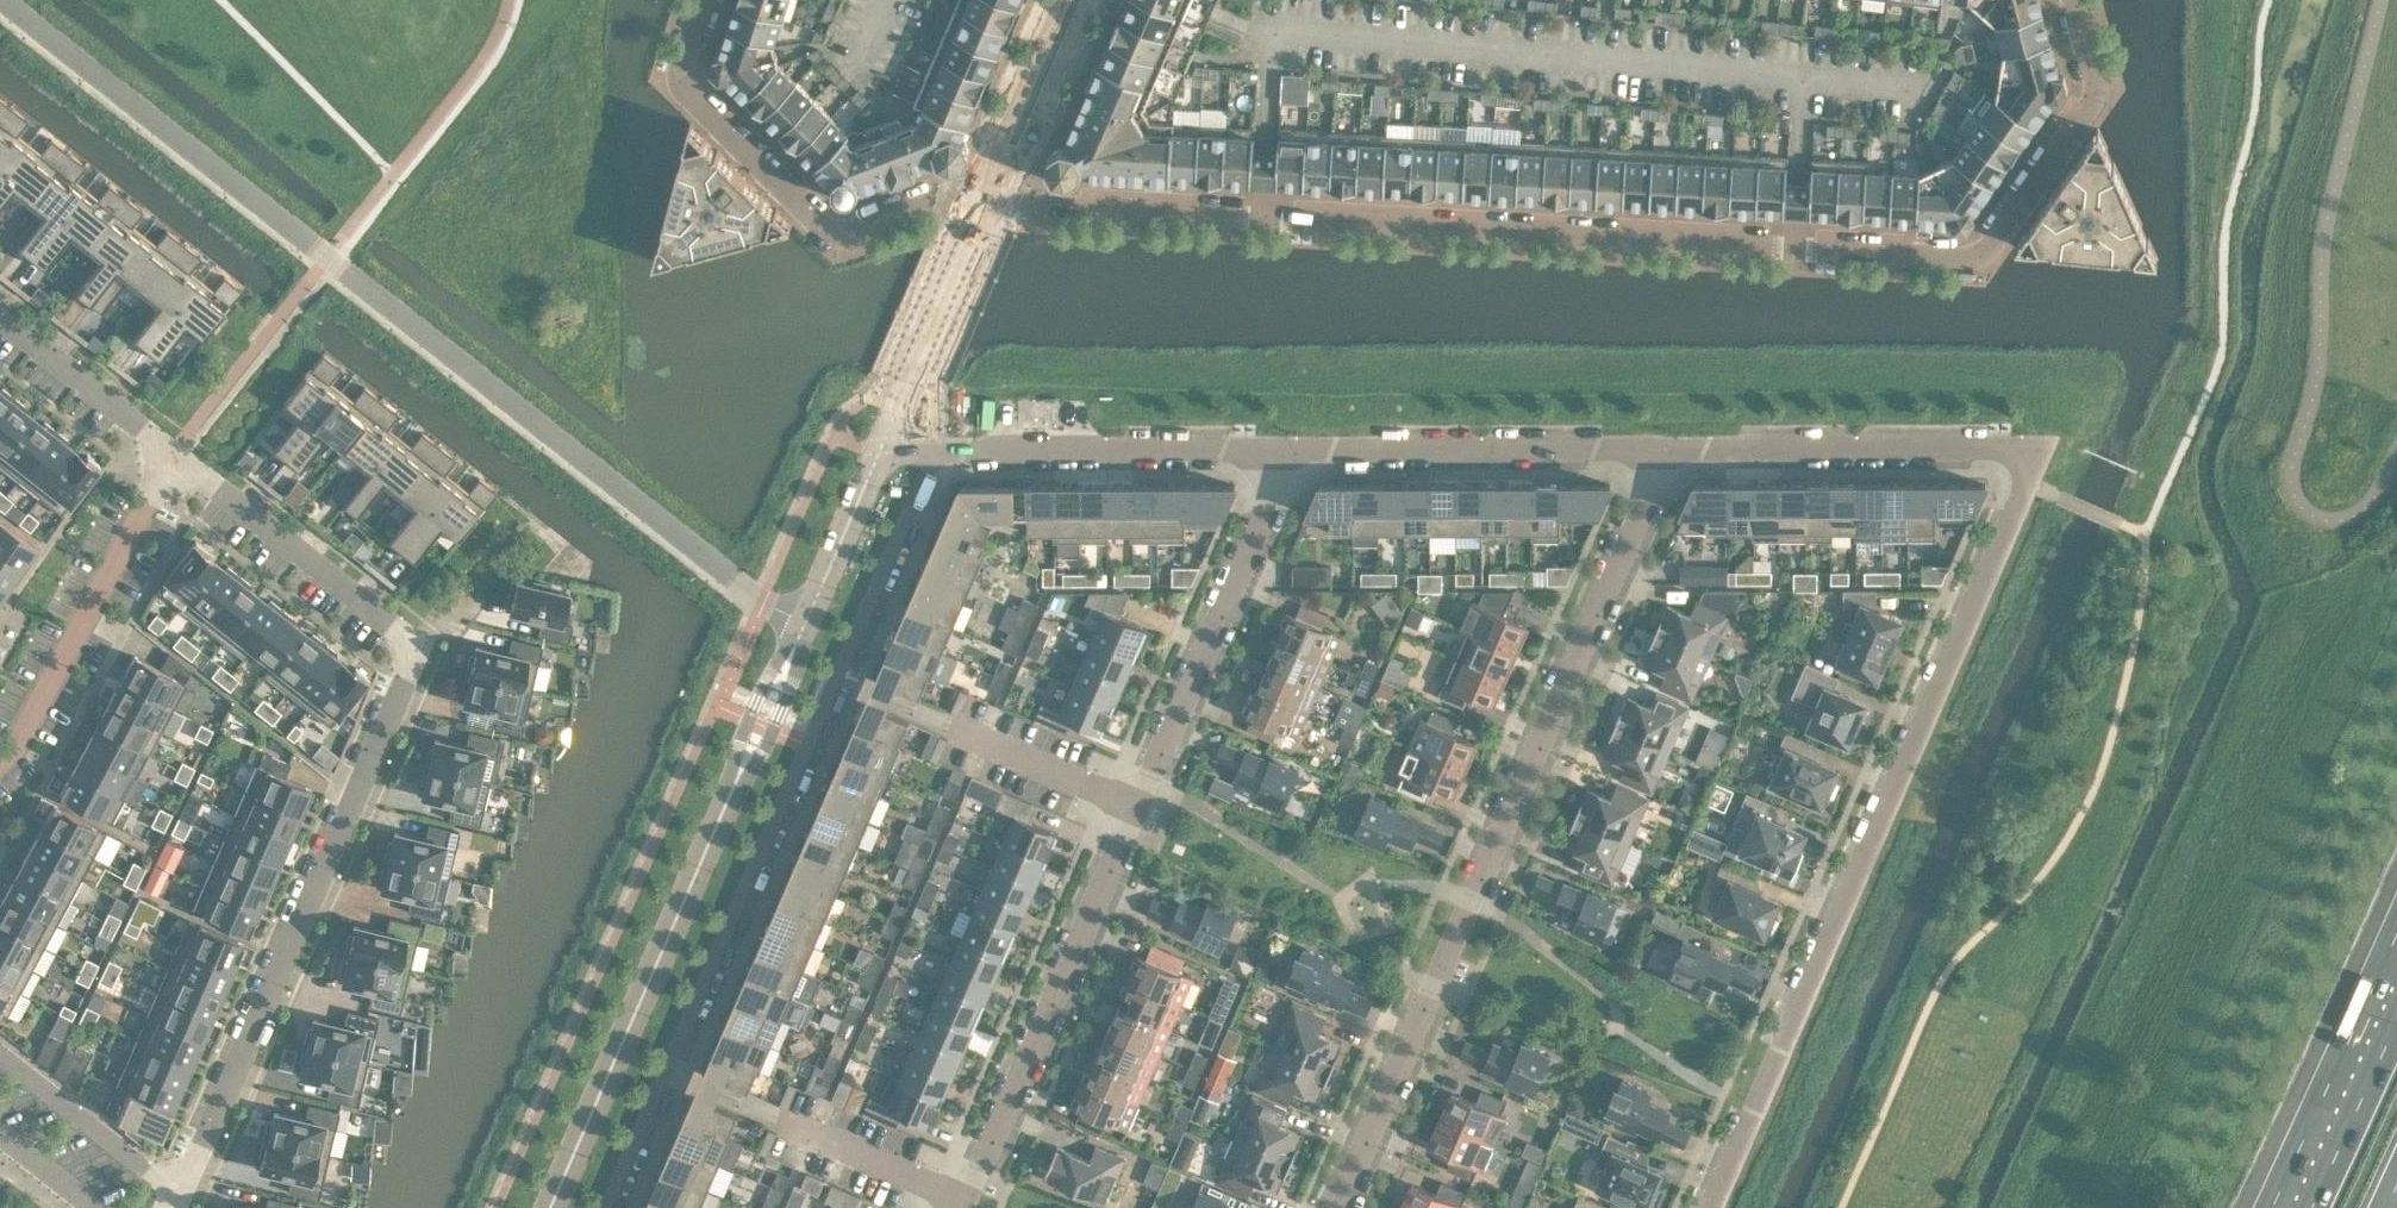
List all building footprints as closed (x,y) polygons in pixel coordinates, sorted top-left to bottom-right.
[(736,4),(781,19),(788,0),(737,0),(736,4)] [(870,127),(889,178),(892,184),(916,174),(913,169),(936,160),(937,163),(951,169),(964,164),(970,150),(965,137),(962,135),(966,125),(1021,0),(932,0),(892,92),(913,102),(915,103),(912,110),(870,127)] [(1173,122),(1174,97),(1173,96),(1184,71),(1204,27),(1204,25),(1207,19),(1207,18),(1214,3),(1214,2),(1215,0),(1127,0),(1119,17),(1109,41),(1098,64),(1089,86),(1063,146),(1060,146),(1048,154),(1044,168),(1052,181),(1066,184),(1079,177),(1079,174),(1100,175),(1146,178),(1145,183),(1169,184),(1170,179),(1173,122)] [(1542,0),(1527,0),(1527,8),(1541,9),(1542,0)] [(1556,1),(1547,0),(1542,0),(1541,9),(1555,11),(1556,1)] [(1981,12),(1992,0),(1968,0),(1981,12)] [(1981,12),(1995,24),(2041,12),(2038,0),(1992,0),(1981,12)] [(1596,14),(1596,4),(1581,3),(1580,13),(1596,14)] [(773,44),(781,19),(736,4),(728,29),(773,44)] [(830,21),(836,8),(827,5),(821,18),(830,21)] [(1630,17),(1630,7),(1615,6),(1614,16),(1630,17)] [(1669,21),(1670,11),(1656,10),(1655,19),(1669,21)] [(1684,22),(1684,12),(1670,11),(1669,21),(1684,22)] [(1995,24),(2003,54),(2049,41),(2041,12),(1995,24)] [(1722,25),(1723,16),(1709,15),(1708,24),(1722,25)] [(1736,27),(1737,17),(1723,16),(1722,25),(1736,27)] [(1775,31),(1776,21),(1762,20),(1761,29),(1775,31)] [(1790,32),(1790,22),(1776,21),(1775,31),(1790,32)] [(1828,36),(1829,26),(1815,25),(1814,34),(1828,36)] [(1842,37),(1843,27),(1829,26),(1828,36),(1842,37)] [(714,56),(709,70),(736,63),(775,54),(773,44),(728,29),(719,55),(714,56)] [(811,41),(822,40),(825,33),(816,30),(811,41)] [(1881,40),(1882,31),(1868,30),(1867,39),(1881,40)] [(1896,42),(1896,32),(1882,31),(1881,40),(1896,42)] [(1932,45),(1933,35),(1920,34),(1919,44),(1932,45)] [(1945,46),(1950,37),(1933,35),(1932,45),(1945,46)] [(2049,41),(2003,54),(1999,76),(2043,84),(2066,88),(2063,75),(2058,74),(2049,41)] [(1954,62),(1964,62),(1960,44),(1951,51),(1954,62)] [(816,60),(822,54),(816,47),(807,52),(816,60)] [(778,64),(775,54),(736,63),(709,70),(719,80),(725,78),(744,98),(778,64)] [(840,71),(830,61),(823,68),(833,78),(840,71)] [(796,81),(778,64),(744,98),(762,115),(796,81)] [(1217,77),(1218,67),(1195,65),(1191,75),(1217,77)] [(1256,81),(1257,71),(1242,70),(1241,79),(1256,81)] [(833,78),(843,88),(850,81),(840,71),(833,78)] [(1954,89),(1962,75),(1954,71),(1946,84),(1954,89)] [(1296,85),(1297,75),(1282,73),(1280,83),(1296,85)] [(2059,99),(2066,88),(2043,84),(1999,76),(1995,98),(2034,125),(2054,98),(2059,99)] [(1335,89),(1336,79),(1322,78),(1321,87),(1335,89)] [(1349,90),(1350,80),(1336,79),(1335,89),(1349,90)] [(779,133),(813,99),(796,81),(762,115),(779,133)] [(1388,93),(1389,84),(1375,82),(1374,92),(1388,93)] [(1403,95),(1404,85),(1389,84),(1388,93),(1403,95)] [(1441,98),(1442,89),(1428,87),(1427,97),(1441,98)] [(861,105),(868,99),(857,88),(851,95),(861,105)] [(1456,100),(1457,90),(1442,89),(1441,98),(1456,100)] [(1495,103),(1495,93),(1481,92),(1480,102),(1495,103)] [(1509,104),(1510,95),(1495,93),(1495,103),(1509,104)] [(1547,108),(1548,98),(1534,97),(1533,107),(1547,108)] [(10,106),(0,98),(0,118),(10,106)] [(1562,109),(1563,99),(1548,98),(1547,108),(1562,109)] [(1995,98),(1981,118),(2020,145),(2034,125),(1995,98)] [(779,133),(797,150),(831,116),(813,99),(779,133)] [(1939,117),(1946,105),(1937,100),(1930,113),(1939,117)] [(1601,113),(1602,103),(1588,102),(1587,111),(1601,113)] [(1615,114),(1616,104),(1602,103),(1601,113),(1615,114)] [(27,142),(16,133),(27,119),(10,106),(0,118),(0,177),(27,142)] [(1654,117),(1655,108),(1641,106),(1640,116),(1654,117)] [(1197,108),(1197,120),(1226,121),(1226,109),(1197,108)] [(1668,119),(1669,109),(1655,108),(1654,117),(1668,119)] [(1707,122),(1708,113),(1694,111),(1693,121),(1707,122)] [(1721,124),(1722,114),(1708,113),(1707,122),(1721,124)] [(1932,130),(1939,117),(1930,113),(1923,125),(1932,130)] [(831,116),(797,150),(815,168),(846,136),(848,134),(847,133),(831,116)] [(1760,127),(1761,118),(1747,116),(1746,126),(1760,127)] [(1775,129),(1775,119),(1761,118),(1760,127),(1775,129)] [(1966,138),(2005,165),(2020,145),(1981,118),(1966,138)] [(715,150),(705,140),(706,138),(689,122),(684,143),(685,145),(681,158),(680,158),(662,224),(664,225),(660,238),(658,239),(653,261),(675,255),(676,253),(689,250),(689,251),(756,233),(755,232),(768,228),(770,229),(792,223),(776,207),(774,208),(764,198),(765,196),(717,149),(715,150)] [(1196,181),(1200,124),(1173,122),(1170,179),(1196,181)] [(1223,182),(1226,125),(1200,124),(1196,181),(1223,182)] [(1840,134),(1841,125),(1827,124),(1826,133),(1840,134)] [(1226,125),(1223,182),(1252,184),(1252,182),(1251,182),(1252,152),(1254,152),(1254,150),(1252,150),(1254,127),(1226,125)] [(1854,136),(1855,126),(1841,125),(1840,134),(1854,136)] [(846,136),(815,168),(831,184),(831,185),(831,186),(831,187),(831,188),(831,189),(831,190),(832,190),(832,191),(832,192),(833,193),(833,194),(834,195),(834,196),(835,196),(835,197),(836,197),(836,198),(837,198),(838,198),(838,199),(839,199),(840,200),(841,200),(842,200),(843,200),(843,201),(844,201),(845,201),(846,201),(847,201),(847,200),(848,200),(849,200),(850,200),(851,199),(852,199),(853,198),(854,198),(854,197),(855,197),(855,196),(856,196),(856,195),(857,195),(857,194),(857,193),(858,193),(858,192),(858,191),(859,190),(889,178),(870,127),(856,132),(852,128),(847,133),(848,134),(846,136)] [(2084,146),(2084,148),(2076,159),(2075,158),(2035,214),(2037,215),(2029,226),(2027,226),(2013,245),(2016,245),(2036,247),(2037,245),(2051,247),(2051,248),(2119,255),(2119,253),(2133,254),(2134,256),(2157,258),(2147,238),(2145,237),(2139,225),(2141,224),(2113,162),(2111,162),(2105,150),(2106,148),(2097,127),(2084,146)] [(1278,128),(1277,151),(1275,151),(1275,153),(1277,153),(1275,184),(1273,184),(1273,185),(1303,187),(1306,129),(1278,128)] [(1893,139),(1894,130),(1880,128),(1879,138),(1893,139)] [(1333,131),(1306,129),(1303,187),(1329,188),(1333,131)] [(1907,141),(1908,131),(1894,130),(1893,139),(1907,141)] [(1329,188),(1356,190),(1359,132),(1333,131),(1329,188)] [(1386,134),(1359,132),(1356,190),(1383,191),(1386,134)] [(1413,135),(1386,134),(1383,191),(1409,193),(1413,135)] [(1439,137),(1413,135),(1409,193),(1436,194),(1439,137)] [(1466,138),(1439,137),(1436,194),(1463,196),(1466,138)] [(0,177),(0,203),(12,189),(27,201),(67,151),(50,138),(39,151),(27,142),(0,177)] [(1492,140),(1466,138),(1463,196),(1489,197),(1492,140)] [(1966,138),(1952,158),(1991,185),(2005,165),(1966,138)] [(1519,141),(1492,140),(1489,197),(1516,199),(1519,141)] [(1546,143),(1519,141),(1516,199),(1542,200),(1546,143)] [(1572,144),(1546,143),(1542,200),(1569,202),(1572,144)] [(1599,146),(1572,144),(1569,202),(1596,203),(1599,146)] [(1626,147),(1599,146),(1596,203),(1622,205),(1626,147)] [(1652,149),(1626,147),(1622,205),(1649,206),(1652,149)] [(1679,150),(1652,149),(1649,206),(1676,208),(1679,150)] [(1705,152),(1679,150),(1676,208),(1702,209),(1705,152)] [(43,213),(16,247),(30,257),(85,187),(74,178),(85,165),(67,151),(27,201),(43,213)] [(1732,153),(1705,152),(1702,209),(1729,211),(1732,153)] [(1756,212),(1759,155),(1732,153),(1729,211),(1756,212)] [(1787,157),(1759,155),(1756,212),(1785,214),(1785,212),(1784,212),(1785,181),(1787,181),(1787,180),(1785,180),(1787,157)] [(1806,213),(1806,215),(1835,217),(1838,159),(1811,158),(1810,181),(1808,181),(1808,183),(1810,183),(1808,213),(1806,213)] [(1991,185),(1952,158),(1935,166),(1954,204),(1966,229),(1974,218),(1971,213),(1991,185)] [(1866,161),(1838,159),(1835,217),(1862,218),(1866,161)] [(1867,161),(1866,161),(1862,218),(1890,220),(1893,172),(1866,171),(1867,161)] [(1935,166),(1919,174),(1916,221),(1950,223),(1952,228),(1966,229),(1954,204),(1935,166)] [(1916,221),(1919,174),(1893,172),(1890,220),(1916,221)] [(85,187),(30,257),(43,268),(69,234),(85,247),(124,196),(108,183),(97,197),(85,187)] [(100,259),(74,292),(87,303),(142,233),(131,224),(142,210),(124,196),(85,247),(100,259)] [(142,233),(87,303),(100,313),(126,280),(142,292),(182,242),(165,229),(154,242),(142,233)] [(158,304),(131,338),(144,348),(200,278),(189,269),(200,256),(182,242),(142,292),(158,304)] [(200,278),(144,348),(157,358),(184,325),(200,338),(241,288),(223,274),(212,288),(200,278)] [(39,288),(32,297),(41,304),(47,295),(39,288)] [(84,342),(94,351),(102,341),(92,332),(84,342)] [(299,415),(272,448),(285,458),(340,389),(329,380),(339,366),(321,352),(282,402),(299,415)] [(340,389),(285,458),(299,469),(325,436),(341,448),(380,398),(363,385),(352,398),(340,389)] [(13,396),(0,386),(0,413),(13,396)] [(25,406),(13,396),(0,413),(0,456),(34,413),(25,406)] [(356,460),(330,494),(343,504),(398,435),(386,426),(397,412),(380,398),(341,448),(356,460)] [(34,413),(0,456),(0,466),(17,479),(56,430),(34,413)] [(77,447),(56,430),(17,479),(38,496),(77,447)] [(398,435),(343,504),(356,514),(382,481),(398,493),(437,444),(420,430),(409,444),(398,435)] [(414,506),(387,539),(400,549),(455,480),(444,471),(455,457),(437,444),(398,493),(414,506)] [(100,465),(77,447),(38,496),(61,514),(90,476),(91,477),(100,465)] [(298,504),(311,485),(297,476),(285,496),(298,504)] [(455,480),(400,549),(413,560),(440,526),(456,539),(496,490),(478,476),(467,489),(455,480)] [(1684,514),(1676,531),(1727,531),(1727,484),(1726,484),(1727,483),(1694,483),(1686,504),(1683,513),(1684,514)] [(1728,483),(1728,484),(1727,484),(1727,531),(1751,531),(1751,539),(1753,539),(1753,484),(1752,484),(1752,483),(1728,483)] [(1754,484),(1753,484),(1753,539),(1779,539),(1779,484),(1778,484),(1778,483),(1754,483),(1754,484)] [(1779,484),(1779,539),(1805,539),(1804,484),(1804,483),(1780,483),(1780,484),(1779,484)] [(1805,539),(1830,539),(1830,484),(1829,484),(1829,483),(1805,483),(1805,484),(1804,484),(1805,539)] [(1854,531),(1854,539),(1856,539),(1856,484),(1855,484),(1855,483),(1831,483),(1831,484),(1830,484),(1830,539),(1832,539),(1832,531),(1854,531)] [(1856,539),(1882,539),(1882,484),(1881,484),(1881,483),(1857,483),(1857,484),(1856,484),(1856,539)] [(1882,484),(1882,539),(1907,539),(1907,484),(1907,483),(1882,483),(1882,484)] [(1907,539),(1933,539),(1933,484),(1932,484),(1932,483),(1908,483),(1908,484),(1907,484),(1907,539)] [(1934,484),(1933,484),(1933,539),(1935,539),(1935,524),(1966,524),(1979,494),(1979,495),(1985,483),(1934,483),(1934,484)] [(1130,541),(1132,541),(1131,485),(1131,484),(1107,485),(1107,486),(1106,486),(1106,541),(1108,541),(1108,532),(1130,532),(1130,541)] [(1131,485),(1132,541),(1157,541),(1157,485),(1156,485),(1156,484),(1132,484),(1132,485),(1131,485)] [(1157,541),(1183,541),(1183,485),(1182,485),(1182,484),(1158,484),(1158,485),(1157,485),(1157,541)] [(1184,485),(1183,485),(1183,541),(1185,541),(1185,514),(1221,514),(1229,496),(1235,484),(1184,484),(1184,485)] [(1330,532),(1352,532),(1352,485),(1351,485),(1351,484),(1319,484),(1310,504),(1311,505),(1308,514),(1330,514),(1330,532)] [(1353,484),(1353,485),(1352,485),(1352,532),(1352,543),(1378,543),(1378,532),(1378,485),(1377,485),(1377,484),(1353,484)] [(1379,485),(1378,485),(1378,532),(1404,532),(1404,485),(1403,485),(1403,484),(1379,484),(1379,485)] [(1404,484),(1404,485),(1404,532),(1430,532),(1429,485),(1429,484),(1404,484)] [(1430,485),(1429,485),(1430,532),(1455,531),(1455,485),(1454,485),(1454,484),(1430,484),(1430,485)] [(1479,540),(1481,540),(1481,485),(1480,485),(1480,484),(1456,484),(1456,485),(1455,485),(1455,531),(1479,531),(1479,540)] [(1482,485),(1481,485),(1481,540),(1507,540),(1507,485),(1506,485),(1506,484),(1482,484),(1482,485)] [(1531,540),(1532,540),(1532,485),(1531,485),(1531,484),(1507,484),(1507,485),(1507,540),(1508,540),(1508,531),(1531,531),(1531,540)] [(1532,540),(1558,540),(1558,485),(1557,485),(1557,484),(1533,484),(1533,485),(1532,485),(1532,540)] [(1559,485),(1558,485),(1558,540),(1560,540),(1560,513),(1596,513),(1604,495),(1605,495),(1610,484),(1559,484),(1559,485)] [(1053,541),(1054,541),(1054,486),(1054,485),(1029,485),(1029,486),(1027,486),(1027,516),(1027,532),(1053,532),(1053,541)] [(1079,485),(1055,485),(1055,486),(1054,486),(1054,541),(1080,541),(1080,486),(1079,486),(1079,485)] [(1081,486),(1080,486),(1080,541),(1106,541),(1106,486),(1105,486),(1105,485),(1081,485),(1081,486)] [(1027,516),(1027,486),(961,486),(960,486),(958,491),(957,490),(950,507),(951,508),(937,539),(936,538),(929,555),(930,556),(926,564),(925,563),(918,580),(919,581),(915,589),(914,588),(907,605),(908,606),(907,607),(952,627),(986,550),(982,548),(986,540),(972,534),(980,516),(1027,516)] [(5,494),(0,500),(0,509),(3,512),(12,500),(5,494)] [(26,511),(18,522),(29,531),(38,520),(26,511)] [(37,547),(0,521),(0,552),(22,568),(23,567),(22,567),(28,558),(29,558),(37,547)] [(186,552),(156,589),(179,607),(218,558),(195,540),(185,551),(186,552)] [(14,578),(15,578),(22,568),(0,552),(0,582),(8,588),(9,587),(8,587),(14,578)] [(179,607),(200,624),(239,575),(218,558),(179,607)] [(1030,562),(1027,560),(1023,568),(1031,572),(1032,568),(1030,562)] [(1574,565),(1558,566),(1559,584),(1566,584),(1574,565)] [(1921,565),(1921,583),(1933,583),(1933,565),(1921,565)] [(1949,565),(1933,565),(1933,583),(1941,583),(1949,565)] [(1171,584),(1183,584),(1183,566),(1171,566),(1171,584)] [(1199,566),(1183,566),(1183,584),(1191,584),(1199,566)] [(1292,584),(1331,584),(1331,566),(1293,566),(1292,584)] [(1546,584),(1559,584),(1558,566),(1546,566),(1546,584)] [(1711,566),(1678,566),(1678,583),(1696,583),(1707,583),(1711,583),(1711,566)] [(1042,584),(1054,585),(1055,567),(1042,567),(1042,584)] [(1736,583),(1754,583),(1754,571),(1736,571),(1736,583)] [(1772,583),(1772,571),(1754,571),(1754,583),(1772,583)] [(1829,583),(1847,583),(1847,571),(1829,571),(1829,583)] [(1863,583),(1881,583),(1881,571),(1863,571),(1863,583)] [(1899,583),(1899,571),(1881,571),(1881,583),(1899,583)] [(1062,584),(1080,584),(1080,572),(1062,572),(1062,584)] [(1098,572),(1080,572),(1080,584),(1098,584),(1098,572)] [(1114,584),(1132,584),(1132,572),(1114,572),(1114,584)] [(1149,572),(1132,572),(1132,584),(1149,584),(1149,572)] [(1360,585),(1378,585),(1378,573),(1360,572),(1360,585)] [(1455,572),(1455,584),(1473,584),(1473,572),(1455,572)] [(1489,572),(1489,584),(1506,584),(1506,572),(1489,572)] [(1524,572),(1506,572),(1506,584),(1524,584),(1524,572)] [(1794,590),(1806,590),(1806,572),(1794,572),(1794,590)] [(1817,590),(1817,572),(1806,572),(1806,590),(1817,590)] [(1396,573),(1378,573),(1378,585),(1396,585),(1396,573)] [(1418,592),(1430,592),(1430,574),(1418,574),(1418,592)] [(1441,592),(1441,574),(1430,574),(1430,592),(1441,592)] [(260,591),(251,584),(239,575),(200,624),(221,640),(260,591)] [(537,633),(568,640),(571,625),(560,622),(567,593),(548,588),(549,584),(532,580),(531,584),(516,581),(515,581),(511,580),(507,597),(512,598),(509,610),(526,614),(526,615),(541,619),(537,633)] [(8,588),(0,582),(0,598),(0,597),(1,598),(8,588)] [(1698,601),(1728,614),(1728,615),(1732,616),(1743,591),(1703,590),(1698,601)] [(1838,661),(1875,677),(1899,622),(1874,611),(1876,606),(1876,590),(1843,590),(1843,605),(1862,605),(1862,606),(1854,625),(1845,621),(1838,638),(1846,642),(1838,661)] [(282,608),(260,591),(221,640),(243,657),(282,608)] [(1104,611),(1092,638),(1134,656),(1147,628),(1145,627),(1145,628),(1113,614),(1123,591),(1089,591),(1085,603),(1104,611)] [(1472,601),(1460,628),(1514,651),(1526,624),(1503,614),(1513,591),(1483,591),(1477,603),(1472,601)] [(1016,655),(1038,605),(1023,598),(1001,648),(1016,655)] [(1689,614),(1667,604),(1654,633),(1710,657),(1728,615),(1728,614),(1698,601),(1698,600),(1696,600),(1689,614)] [(1411,606),(1404,622),(1416,627),(1423,612),(1411,606)] [(941,652),(952,627),(907,607),(904,614),(903,613),(896,631),(897,631),(896,632),(941,652)] [(303,625),(282,608),(243,657),(244,658),(251,649),(270,664),(263,673),(264,674),(303,625)] [(1278,637),(1330,660),(1340,637),(1342,638),(1342,639),(1344,636),(1343,635),(1343,636),(1284,610),(1278,624),(1283,626),(1278,637)] [(155,613),(146,624),(157,633),(166,622),(155,613)] [(264,674),(285,691),(324,642),(303,625),(264,674)] [(1031,639),(1043,645),(1049,631),(1037,626),(1031,639)] [(1468,632),(1457,657),(1503,677),(1514,651),(1460,628),(1460,629),(1468,632)] [(886,657),(931,676),(941,652),(896,632),(893,639),(892,638),(885,656),(886,656),(886,657)] [(179,650),(188,639),(180,633),(171,644),(179,650)] [(1691,700),(1710,657),(1654,633),(1642,661),(1665,671),(1658,686),(1691,700)] [(1332,661),(1330,660),(1278,637),(1267,662),(1319,685),(1329,662),(1332,663),(1332,661)] [(466,673),(531,689),(541,645),(510,638),(507,653),(476,646),(474,655),(471,654),(466,673)] [(1133,658),(1134,658),(1134,656),(1092,638),(1082,661),(1124,680),(1133,658)] [(199,648),(188,639),(179,650),(190,659),(199,648)] [(1037,658),(1043,645),(1031,639),(1025,653),(1037,658)] [(345,659),(324,642),(285,691),(307,708),(345,659)] [(1769,648),(1764,661),(1777,666),(1782,654),(1769,648)] [(133,654),(120,680),(172,708),(186,683),(184,682),(190,669),(168,651),(158,668),(133,654)] [(886,657),(876,679),(894,687),(919,698),(928,677),(930,678),(931,676),(886,657)] [(1503,677),(1457,657),(1445,684),(1443,683),(1437,695),(1462,706),(1468,694),(1491,704),(1503,677)] [(1366,658),(1359,674),(1372,679),(1378,663),(1366,658)] [(368,677),(345,659),(307,708),(329,725),(358,688),(359,688),(368,677)] [(1000,659),(993,674),(1006,680),(1012,664),(1000,659)] [(1114,701),(1124,680),(1082,661),(1072,685),(1114,703),(1115,701),(1114,701)] [(1267,662),(1256,687),(1298,705),(1308,710),(1318,687),(1321,688),(1321,687),(1319,686),(1319,685),(1267,662)] [(1809,727),(1847,743),(1863,704),(1832,691),(1838,677),(1805,663),(1791,696),(1818,708),(1809,727)] [(221,684),(230,673),(219,664),(210,675),(221,684)] [(1353,685),(1358,674),(1349,670),(1344,681),(1353,685)] [(1741,690),(1746,692),(1752,677),(1737,670),(1735,674),(1741,690)] [(237,679),(230,673),(221,684),(229,690),(237,679)] [(520,733),(531,689),(466,673),(460,693),(465,694),(463,703),(493,710),(490,725),(520,733)] [(987,690),(999,695),(1006,680),(993,674),(987,690)] [(1352,690),(1365,695),(1372,679),(1359,674),(1352,690)] [(1396,685),(1380,678),(1375,690),(1391,697),(1396,685)] [(888,699),(894,687),(876,679),(871,691),(856,726),(901,745),(901,744),(899,743),(908,722),(883,711),(888,699)] [(120,680),(108,702),(160,731),(172,708),(120,680)] [(1102,731),(1114,703),(1072,685),(1060,712),(1041,703),(1033,720),(1062,733),(1069,717),(1100,730),(1100,731),(1102,731)] [(1311,711),(1298,705),(1256,687),(1251,700),(1246,698),(1240,712),(1299,737),(1299,738),(1301,735),(1300,735),(1298,734),(1308,711),(1310,712),(1311,711)] [(960,689),(950,712),(958,715),(967,693),(960,689)] [(1670,749),(1688,706),(1656,691),(1650,706),(1627,696),(1614,725),(1670,749)] [(264,718),(273,706),(262,697),(253,709),(264,718)] [(148,753),(160,731),(108,702),(95,725),(148,753)] [(280,712),(273,706),(264,718),(271,723),(280,712)] [(1421,718),(1409,745),(1463,769),(1475,742),(1452,732),(1457,720),(1431,708),(1426,720),(1421,718)] [(1351,710),(1344,726),(1357,732),(1363,716),(1351,710)] [(205,742),(212,729),(199,723),(192,735),(205,742)] [(294,723),(285,734),(293,740),(302,729),(294,723)] [(95,725),(83,748),(125,770),(137,748),(147,754),(148,753),(95,725)] [(1651,792),(1670,749),(1614,725),(1602,753),(1625,763),(1618,778),(1651,792)] [(533,734),(536,740),(541,742),(549,739),(552,734),(549,728),(544,726),(536,728),(533,734)] [(848,744),(845,750),(890,770),(901,745),(856,726),(855,727),(854,726),(847,743),(848,744)] [(1337,742),(1350,747),(1357,732),(1344,726),(1337,742)] [(1709,728),(1695,760),(1714,768),(1727,735),(1715,731),(1709,728)] [(477,779),(477,778),(484,751),(495,753),(499,738),(468,731),(465,746),(434,739),(432,748),(429,747),(424,766),(477,779)] [(1804,797),(1820,804),(1823,795),(1828,797),(1835,780),(1831,778),(1835,769),(1809,758),(1814,745),(1786,732),(1780,747),(1786,750),(1784,755),(1777,752),(1768,774),(1774,776),(1772,783),(1784,789),(1783,792),(1802,801),(1804,797)] [(938,761),(947,739),(940,735),(930,758),(938,761)] [(311,755),(327,767),(336,756),(320,743),(311,755)] [(1299,770),(1273,759),(1272,761),(1248,751),(1247,754),(1224,743),(1217,759),(1241,769),(1237,778),(1260,789),(1256,798),(1282,810),(1299,770)] [(1463,769),(1409,745),(1397,773),(1402,775),(1397,787),(1423,798),(1428,786),(1451,796),(1463,769)] [(125,770),(83,748),(71,770),(123,799),(124,798),(113,792),(125,770)] [(836,768),(837,769),(834,775),(879,795),(890,770),(845,750),(844,751),(843,751),(836,768)] [(244,789),(244,790),(298,814),(310,788),(284,776),(290,763),(263,751),(257,766),(266,769),(256,794),(244,789)] [(1347,757),(1343,768),(1356,773),(1360,763),(1347,757)] [(176,771),(188,778),(192,769),(180,762),(176,771)] [(489,781),(477,778),(477,779),(424,766),(420,786),(423,786),(420,796),(451,803),(448,818),(478,825),(489,781)] [(110,823),(123,799),(71,770),(58,794),(100,817),(110,823)] [(184,786),(188,778),(176,771),(171,779),(184,786)] [(213,777),(200,771),(196,779),(208,785),(213,777)] [(1336,784),(1344,788),(1350,786),(1354,778),(1341,772),(1336,784)] [(826,794),(823,800),(868,820),(879,795),(834,775),(833,776),(832,776),(825,793),(826,794)] [(961,782),(948,777),(942,793),(954,798),(961,782)] [(1228,798),(1234,785),(1217,777),(1211,790),(1228,798)] [(1610,798),(1587,788),(1575,816),(1630,840),(1649,797),(1616,783),(1610,798)] [(298,814),(244,790),(234,814),(288,838),(298,814)] [(1015,816),(1003,842),(1045,861),(1058,833),(1056,832),(1024,819),(1031,803),(1003,790),(995,807),(1015,816)] [(1688,792),(1683,805),(1696,811),(1702,798),(1688,792)] [(1786,869),(1791,871),(1799,851),(1795,849),(1802,833),(1780,824),(1786,810),(1747,793),(1729,834),(1746,841),(1743,850),(1767,860),(1765,863),(1785,871),(1786,869)] [(1411,836),(1434,846),(1441,831),(1417,821),(1418,818),(1395,808),(1396,806),(1370,794),(1353,834),(1379,845),(1383,835),(1407,846),(1411,836)] [(814,818),(815,819),(812,825),(857,845),(868,820),(823,800),(823,801),(822,801),(814,818)] [(938,802),(931,818),(943,823),(950,807),(938,802)] [(53,803),(40,827),(93,855),(106,831),(95,826),(53,803)] [(181,808),(177,817),(190,823),(194,814),(181,808)] [(153,817),(165,824),(170,816),(157,809),(153,817)] [(234,814),(223,838),(278,861),(288,838),(234,814)] [(1611,883),(1630,840),(1575,816),(1562,845),(1585,855),(1578,869),(1611,883)] [(161,833),(165,824),(153,817),(149,826),(161,833)] [(190,823),(177,817),(173,825),(186,831),(190,823)] [(943,823),(931,818),(924,833),(936,838),(943,823)] [(388,840),(384,860),(448,875),(458,831),(428,824),(424,839),(394,832),(391,841),(388,840)] [(804,844),(801,850),(846,870),(857,845),(812,825),(812,826),(811,826),(803,843),(804,844)] [(40,827),(28,850),(80,878),(93,855),(40,827)] [(1687,843),(1718,856),(1724,843),(1693,830),(1687,843)] [(960,836),(948,831),(942,844),(954,849),(960,836)] [(213,861),(268,885),(278,861),(223,838),(213,861)] [(159,854),(158,856),(172,863),(181,846),(166,839),(159,854)] [(1045,863),(1045,861),(1003,842),(993,866),(1035,884),(1044,863),(1045,863)] [(948,862),(954,849),(942,844),(936,857),(948,862)] [(28,850),(16,872),(68,901),(80,878),(28,850)] [(793,869),(790,875),(835,895),(846,870),(801,850),(801,851),(800,851),(792,868),(793,869)] [(916,852),(909,868),(921,873),(928,858),(916,852)] [(438,918),(448,875),(384,860),(379,879),(382,880),(380,889),(411,896),(407,911),(438,918)] [(132,861),(126,874),(139,880),(145,867),(132,861)] [(257,908),(268,885),(213,861),(203,885),(257,908)] [(1746,928),(1762,935),(1764,931),(1768,933),(1775,918),(1771,916),(1777,901),(1752,889),(1758,876),(1722,861),(1715,876),(1716,876),(1711,888),(1710,892),(1711,896),(1712,900),(1714,903),(1717,906),(1718,906),(1714,914),(1731,921),(1729,925),(1744,931),(1746,928)] [(902,882),(908,869),(895,863),(889,876),(902,882)] [(151,872),(143,888),(153,893),(164,869),(154,864),(151,872)] [(993,866),(983,890),(1024,908),(1035,884),(993,866)] [(921,873),(909,868),(908,869),(902,882),(902,883),(914,889),(921,873)] [(16,872),(3,895),(56,923),(68,901),(16,872)] [(134,888),(139,880),(126,874),(122,882),(134,888)] [(825,920),(835,895),(790,875),(787,882),(786,882),(779,899),(780,899),(780,900),(825,920)] [(1565,885),(1542,875),(1535,890),(1559,900),(1554,910),(1578,920),(1574,930),(1599,941),(1617,902),(1591,890),(1590,893),(1566,883),(1565,885)] [(927,878),(921,891),(934,896),(939,883),(927,878)] [(247,934),(253,919),(257,908),(203,885),(192,910),(247,934)] [(1641,901),(1653,906),(1658,894),(1646,889),(1641,901)] [(1015,929),(1024,908),(983,890),(972,913),(1014,932),(1015,930),(1015,929)] [(934,896),(921,891),(916,904),(928,910),(934,896)] [(0,902),(0,923),(44,946),(56,923),(3,895),(0,902)] [(1180,909),(1156,899),(1149,914),(1173,924),(1172,927),(1196,937),(1195,940),(1220,951),(1238,911),(1212,900),(1207,910),(1184,900),(1180,909)] [(769,925),(814,945),(825,920),(780,900),(777,907),(776,907),(768,924),(769,924),(769,925)] [(894,902),(887,918),(899,923),(906,907),(894,902)] [(107,911),(103,920),(116,926),(120,917),(107,911)] [(130,913),(126,921),(139,927),(143,919),(130,913)] [(962,937),(1004,955),(1014,932),(972,913),(962,937)] [(349,934),(344,953),(409,968),(419,925),(389,917),(385,932),(354,925),(352,934),(349,934)] [(899,923),(887,918),(880,933),(893,939),(899,923)] [(188,919),(177,944),(232,968),(242,943),(188,919)] [(424,936),(443,939),(446,922),(426,919),(424,936)] [(110,939),(116,926),(103,920),(97,933),(110,939)] [(139,927),(126,921),(122,930),(135,936),(139,927)] [(31,969),(44,946),(0,923),(0,952),(31,969)] [(803,970),(814,945),(769,925),(766,932),(765,932),(757,949),(758,949),(758,950),(803,970)] [(907,925),(901,938),(913,944),(919,930),(907,925)] [(1724,979),(1747,989),(1754,974),(1730,963),(1731,961),(1708,951),(1709,948),(1683,937),(1682,939),(1671,934),(1655,970),(1666,975),(1666,976),(1691,988),(1696,978),(1719,988),(1724,979)] [(1003,957),(1004,955),(962,937),(952,960),(993,979),(1003,957)] [(913,944),(901,938),(895,952),(907,957),(913,944)] [(232,968),(177,944),(167,968),(221,991),(232,968)] [(1242,944),(1232,967),(1250,975),(1260,952),(1242,944)] [(81,964),(45,946),(37,962),(73,980),(81,964)] [(1338,1003),(1361,1013),(1368,998),(1344,988),(1349,978),(1325,968),(1329,958),(1303,947),(1286,986),(1312,997),(1313,995),(1337,1005),(1338,1003)] [(747,975),(792,995),(803,970),(758,950),(755,957),(754,957),(746,974),(747,974),(747,975)] [(31,969),(0,952),(0,981),(19,991),(31,969)] [(866,967),(878,973),(884,957),(872,952),(866,967)] [(368,1005),(398,1012),(409,968),(344,953),(338,972),(343,973),(341,982),(371,990),(368,1005)] [(1123,980),(1180,1005),(1182,1006),(1183,1004),(1181,1003),(1191,980),(1193,981),(1195,978),(1194,978),(1194,979),(1135,953),(1123,980)] [(85,957),(80,966),(93,972),(97,964),(85,957)] [(108,959),(104,967),(116,974),(121,965),(108,959)] [(984,1000),(993,979),(952,960),(942,984),(984,1002),(984,1000)] [(1273,984),(1278,972),(1258,964),(1253,976),(1273,984)] [(87,985),(93,972),(80,966),(74,979),(87,985)] [(110,987),(116,974),(104,967),(97,980),(110,987)] [(871,988),(878,973),(866,967),(859,983),(871,988)] [(211,1015),(221,991),(167,968),(157,991),(211,1015)] [(886,972),(880,985),(892,991),(898,977),(886,972)] [(781,1020),(792,995),(747,975),(744,982),(743,982),(735,999),(736,999),(736,1000),(781,1020)] [(1170,1029),(1180,1005),(1123,980),(1118,992),(1122,994),(1117,1007),(1169,1030),(1171,1031),(1172,1030),(1170,1029)] [(6,1015),(19,991),(0,981),(0,1011),(6,1015)] [(973,1026),(984,1002),(942,984),(931,1007),(973,1026)] [(874,999),(887,1004),(892,991),(880,985),(874,999)] [(157,991),(146,1015),(201,1039),(211,1015),(157,991)] [(725,1025),(770,1045),(781,1020),(736,1000),(733,1007),(732,1007),(725,1024),(726,1024),(725,1025)] [(1210,1016),(1222,1022),(1229,1006),(1217,1001),(1210,1016)] [(851,1002),(844,1017),(856,1022),(863,1007),(851,1002)] [(58,1012),(71,1018),(75,1010),(62,1003),(58,1012)] [(1274,1046),(1329,1070),(1341,1041),(1319,1032),(1325,1017),(1293,1003),(1274,1046)] [(85,1005),(81,1014),(94,1020),(98,1011),(85,1005)] [(972,1028),(973,1028),(973,1026),(931,1007),(921,1031),(963,1049),(972,1028)] [(1117,1007),(1106,1032),(1148,1050),(1161,1055),(1159,1054),(1169,1030),(1117,1007)] [(302,1046),(367,1061),(377,1017),(347,1010),(343,1025),(312,1018),(310,1027),(307,1026),(302,1046)] [(88,1033),(94,1020),(81,1014),(75,1027),(88,1033)] [(190,1062),(201,1039),(146,1015),(136,1038),(190,1062)] [(1215,1038),(1222,1022),(1210,1016),(1203,1032),(1215,1038)] [(856,1022),(844,1017),(837,1033),(849,1038),(856,1022)] [(865,1019),(860,1032),(872,1038),(878,1024),(865,1019)] [(759,1070),(770,1045),(725,1025),(722,1032),(721,1032),(714,1049),(715,1049),(714,1050),(759,1070)] [(952,1073),(963,1049),(921,1031),(911,1055),(952,1073)] [(45,1067),(47,1068),(61,1039),(47,1032),(34,1058),(47,1064),(45,1067)] [(854,1046),(866,1051),(872,1038),(860,1032),(854,1046)] [(1137,1075),(1148,1050),(1106,1032),(1095,1057),(1137,1075)] [(180,1086),(190,1062),(136,1038),(126,1062),(180,1086)] [(1492,1052),(1469,1042),(1462,1057),(1486,1067),(1484,1069),(1508,1080),(1507,1082),(1533,1093),(1550,1054),(1524,1043),(1520,1053),(1496,1042),(1492,1052)] [(356,1105),(367,1061),(302,1046),(298,1065),(301,1066),(299,1075),(329,1082),(326,1097),(356,1105)] [(1316,1098),(1329,1070),(1274,1046),(1255,1089),(1288,1103),(1294,1089),(1316,1098)] [(79,1053),(65,1047),(52,1072),(65,1078),(63,1081),(64,1082),(72,1066),(79,1053)] [(714,1050),(705,1073),(722,1080),(747,1091),(756,1070),(759,1071),(759,1070),(714,1050)] [(1195,1051),(1188,1066),(1201,1072),(1207,1056),(1195,1051)] [(829,1052),(822,1068),(834,1073),(841,1057),(829,1052)] [(79,1053),(72,1066),(81,1070),(88,1058),(79,1053)] [(943,1095),(943,1094),(952,1073),(911,1055),(900,1078),(943,1097),(943,1095)] [(1127,1098),(1137,1075),(1095,1057),(1091,1067),(1086,1065),(1080,1079),(1137,1104),(1137,1103),(1140,1104),(1140,1103),(1127,1098)] [(1218,1059),(1213,1071),(1225,1077),(1230,1065),(1218,1059)] [(170,1109),(180,1086),(126,1062),(115,1085),(170,1109)] [(1181,1082),(1194,1087),(1201,1072),(1188,1066),(1181,1082)] [(834,1073),(822,1068),(815,1083),(827,1088),(834,1073)] [(717,1092),(722,1080),(705,1073),(699,1084),(685,1119),(729,1138),(730,1137),(728,1136),(737,1115),(712,1104),(717,1092)] [(1225,1083),(1210,1077),(1204,1091),(1219,1097),(1225,1083)] [(867,1090),(840,1078),(831,1100),(857,1112),(867,1090)] [(930,1125),(943,1097),(900,1078),(889,1105),(869,1096),(862,1113),(890,1126),(897,1110),(929,1123),(928,1124),(930,1125)] [(1656,1134),(1679,1145),(1686,1129),(1662,1119),(1666,1109),(1643,1099),(1647,1089),(1621,1078),(1604,1118),(1630,1129),(1631,1126),(1655,1137),(1656,1134)] [(1129,1128),(1127,1127),(1137,1104),(1080,1079),(1069,1104),(1128,1130),(1128,1131),(1130,1128),(1129,1127),(1129,1128)] [(788,1082),(779,1105),(786,1108),(796,1086),(788,1082)] [(159,1134),(170,1109),(115,1085),(104,1110),(128,1121),(124,1129),(140,1142),(146,1129),(159,1134)] [(1440,1118),(1494,1142),(1506,1115),(1501,1112),(1506,1100),(1481,1089),(1475,1101),(1452,1091),(1440,1118)] [(1285,1109),(1253,1094),(1234,1138),(1289,1162),(1302,1133),(1279,1123),(1285,1109)] [(1567,1110),(1580,1115),(1586,1103),(1573,1097),(1567,1110)] [(1180,1103),(1173,1119),(1185,1124),(1192,1108),(1180,1103)] [(262,1139),(328,1154),(338,1111),(307,1104),(304,1119),(273,1111),(271,1121),(266,1119),(262,1139)] [(1482,1169),(1494,1142),(1440,1118),(1428,1146),(1451,1156),(1446,1168),(1472,1179),(1477,1167),(1482,1169)] [(677,1137),(674,1144),(719,1163),(729,1138),(685,1119),(684,1120),(683,1119),(676,1137),(677,1137)] [(1179,1140),(1185,1124),(1173,1119),(1166,1134),(1179,1140)] [(1581,1135),(1599,1142),(1605,1128),(1587,1120),(1581,1135)] [(766,1154),(776,1132),(768,1129),(759,1151),(766,1154)] [(1598,1187),(1644,1207),(1649,1195),(1654,1197),(1662,1179),(1657,1177),(1659,1172),(1620,1155),(1626,1142),(1607,1134),(1595,1162),(1607,1167),(1598,1187)] [(1277,1190),(1289,1162),(1234,1138),(1215,1181),(1248,1195),(1254,1180),(1277,1190)] [(317,1198),(328,1154),(262,1139),(258,1158),(261,1159),(258,1168),(290,1176),(287,1191),(317,1198)] [(1524,1152),(1543,1158),(1547,1145),(1527,1139),(1524,1152)] [(665,1161),(666,1162),(663,1169),(708,1188),(719,1163),(674,1144),(673,1145),(672,1144),(665,1161)] [(1045,1173),(1044,1175),(1105,1202),(1124,1157),(1095,1145),(1089,1159),(1057,1145),(1056,1148),(1056,1147),(1045,1173)] [(1175,1149),(1168,1165),(1183,1172),(1190,1156),(1175,1149)] [(1159,1184),(1168,1164),(1153,1158),(1145,1178),(1159,1184)] [(1527,1158),(1522,1171),(1536,1177),(1541,1164),(1527,1158)] [(1150,1207),(1166,1207),(1182,1172),(1169,1166),(1150,1207)] [(652,1194),(685,1207),(699,1207),(708,1188),(663,1169),(662,1170),(661,1169),(654,1186),(655,1187),(652,1194)] [(790,1176),(777,1170),(771,1186),(783,1191),(790,1176)] [(800,1187),(817,1194),(824,1180),(806,1172),(800,1187)] [(1190,1207),(1249,1207),(1251,1202),(1202,1180),(1199,1188),(1190,1207)] [(1466,1206),(1461,1204),(1466,1192),(1440,1181),(1435,1193),(1412,1183),(1401,1207),(1465,1207),(1466,1206)] [(860,1196),(831,1183),(824,1201),(841,1207),(854,1207),(860,1196)] [(1514,1188),(1508,1201),(1522,1207),(1528,1193),(1514,1188)] [(652,1194),(651,1195),(650,1194),(644,1207),(685,1207),(652,1194)] [(761,1207),(775,1207),(779,1201),(767,1195),(761,1207)] [(1579,1195),(1573,1207),(1609,1207),(1579,1195)] [(297,1204),(267,1197),(264,1207),(296,1207),(297,1204)]
